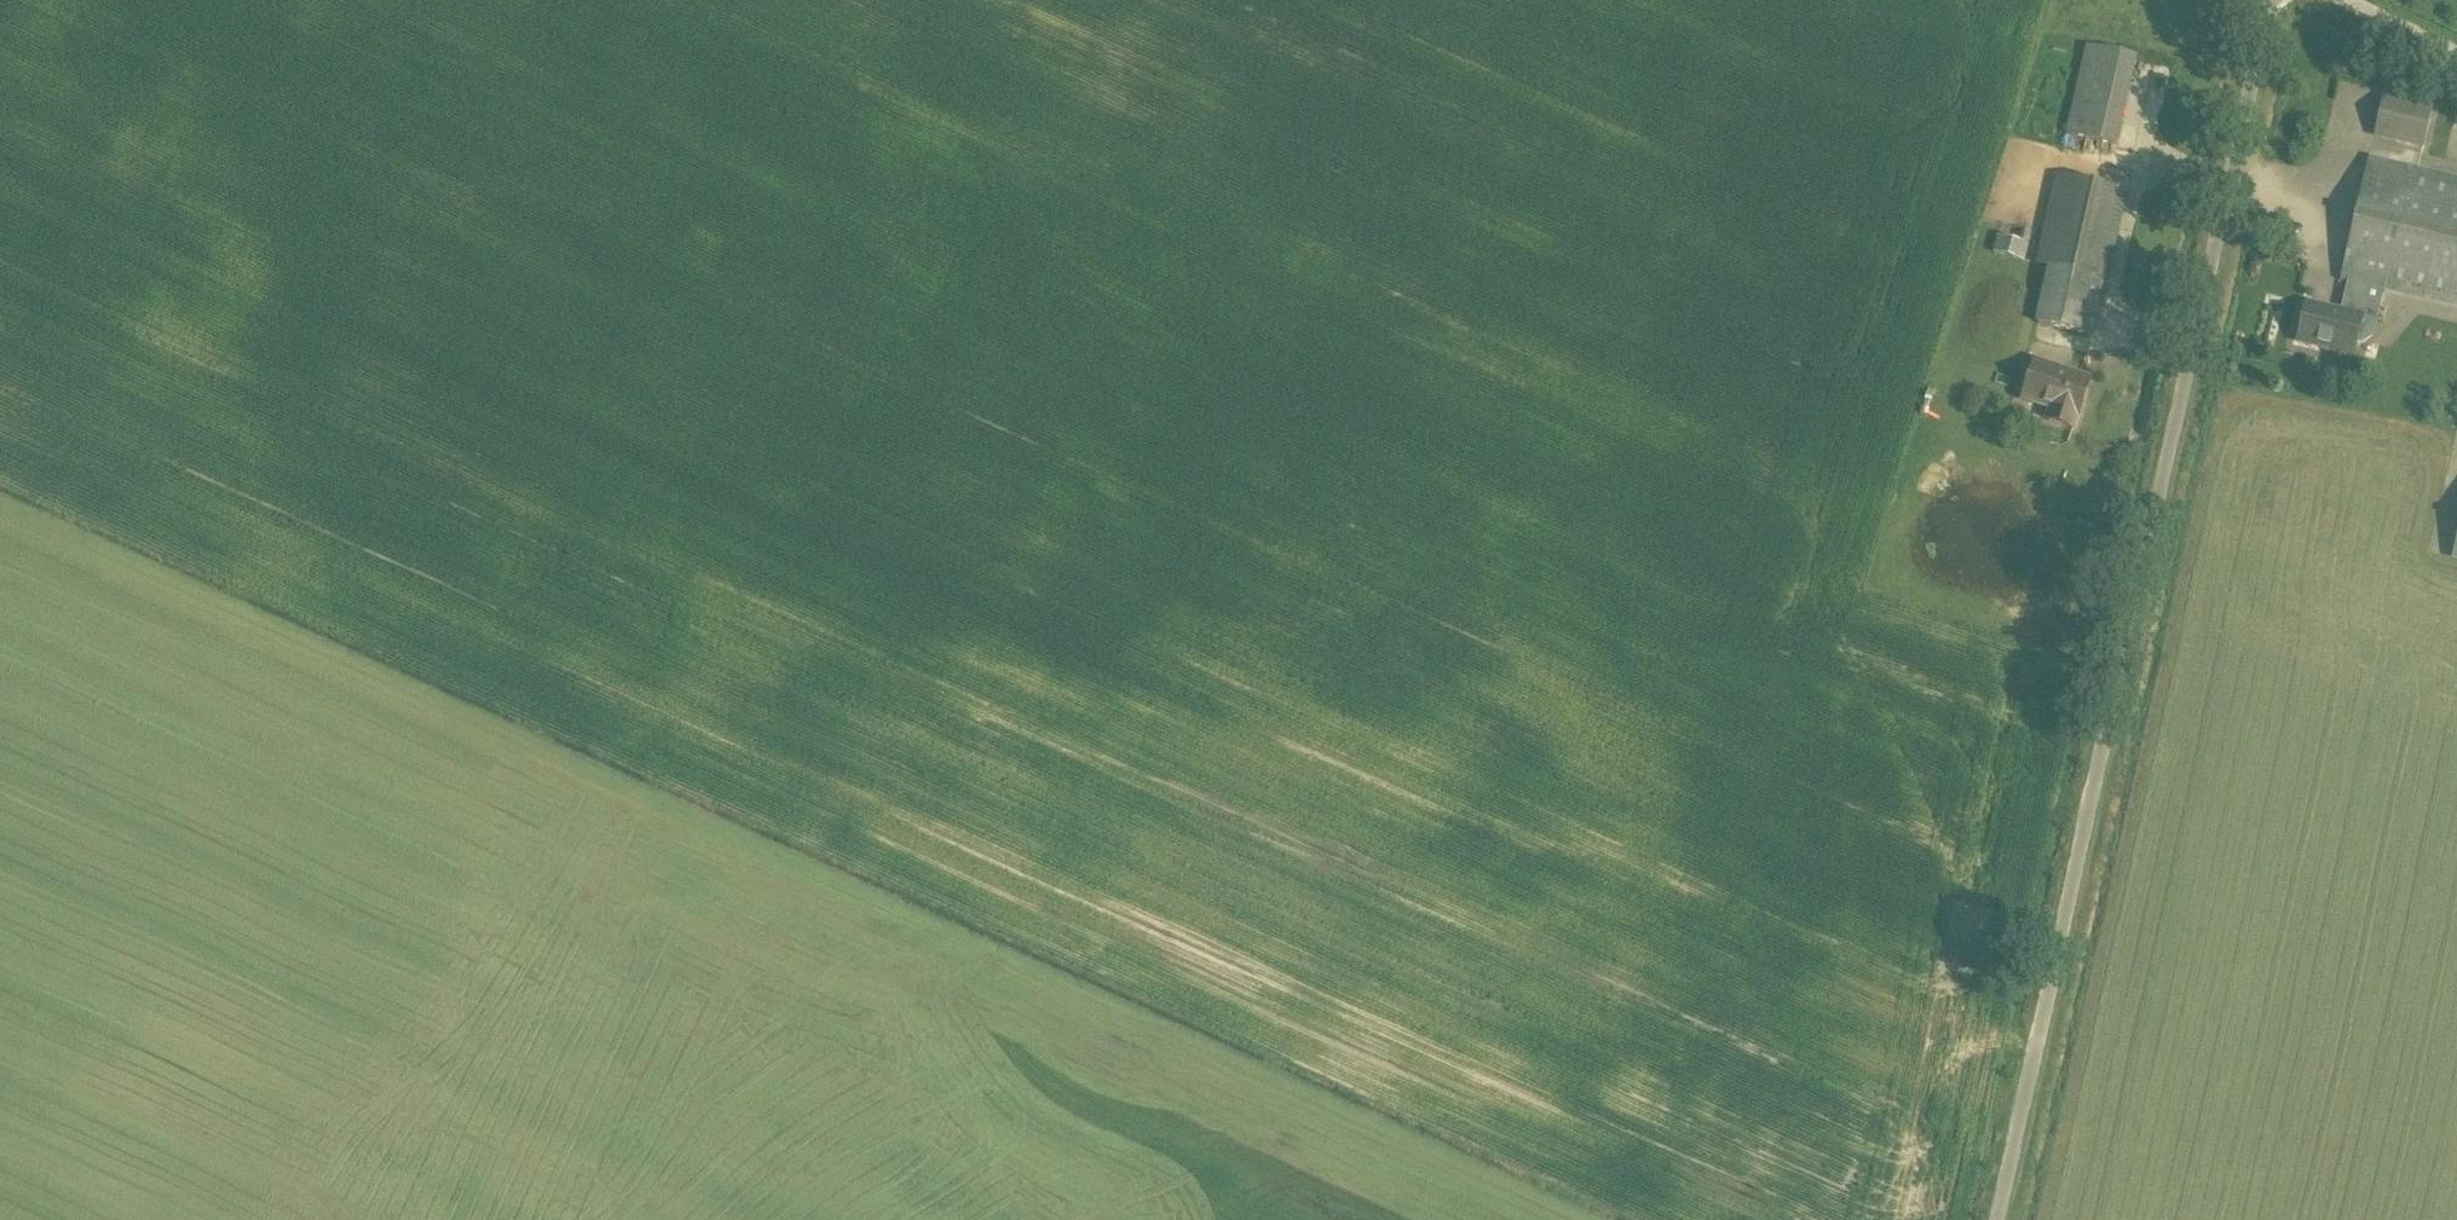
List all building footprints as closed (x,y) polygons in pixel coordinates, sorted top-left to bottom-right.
[(2087,46),(2066,134),(2117,147),(2138,58),(2087,46)] [(2374,138),(2424,149),(2434,108),(2384,96),(2374,138)] [(2355,356),(2358,344),(2362,345),(2372,338),(2384,292),(2456,309),(2456,179),(2369,158),(2340,282),(2347,284),(2341,311),(2307,303),(2298,343),(2355,356)] [(2105,280),(2109,281),(2129,192),(2056,175),(2035,264),(2048,268),(2035,324),(2092,337),(2105,280)] [(2011,240),(1998,237),(1993,253),(2025,262),(2029,245),(2028,245),(2034,221),(2024,219),(2021,229),(2014,228),(2011,240)] [(2092,379),(2035,361),(2022,401),(2049,409),(2045,421),(2076,431),(2080,419),(2079,419),(2092,379)]
